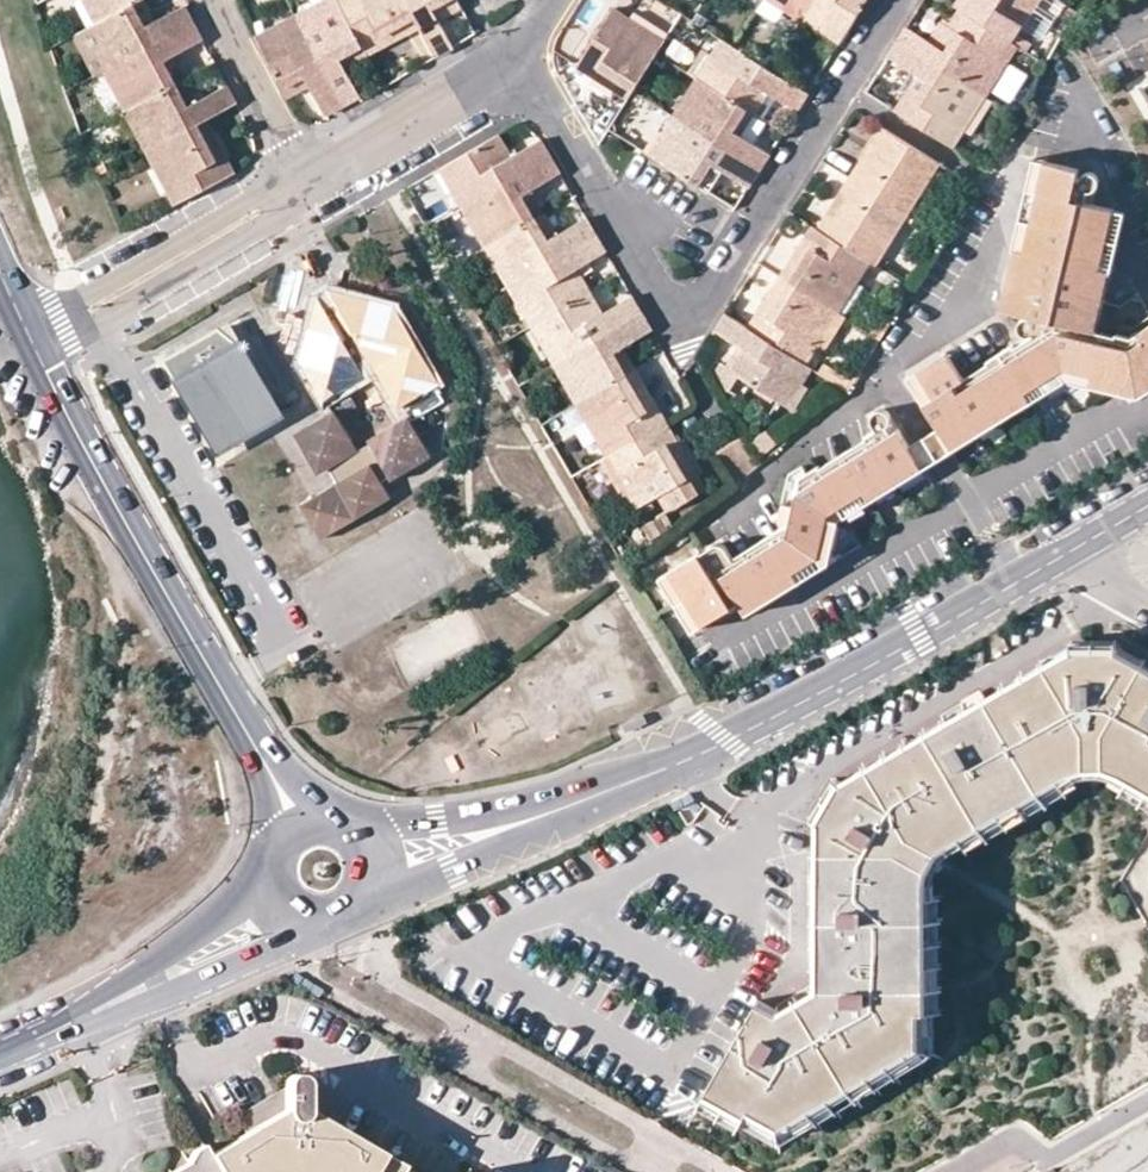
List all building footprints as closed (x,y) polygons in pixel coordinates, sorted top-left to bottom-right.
[(97,22),(106,17),(98,0),(86,0),(97,22)] [(106,17),(135,2),(139,0),(98,0),(106,17)] [(135,2),(147,23),(156,18),(147,0),(139,0),(135,2)] [(318,13),(340,2),(339,0),(323,0),(313,5),(318,13)] [(380,36),(400,25),(404,34),(420,26),(406,0),(339,0),(340,2),(364,45),(368,53),(384,45),(380,36)] [(441,20),(434,7),(447,0),(406,0),(420,26),(437,56),(446,51),(456,46),(445,26),(441,20)] [(458,0),(447,0),(434,7),(441,20),(463,8),(458,0)] [(785,7),(802,17),(810,3),(812,0),(787,0),(785,7)] [(810,3),(802,17),(818,28),(823,20),(846,34),(867,0),(812,0),(810,3)] [(1039,0),(957,0),(955,3),(961,7),(1013,41),(1039,0)] [(147,23),(135,2),(106,17),(97,22),(92,25),(104,47),(96,52),(105,70),(195,22),(186,3),(156,18),(147,23)] [(342,56),(364,45),(340,2),(318,13),(313,5),(296,15),(344,103),(361,94),(346,65),(342,56)] [(948,26),(956,31),(944,49),(929,40),(906,25),(897,38),(977,89),(999,56),(1007,62),(1019,44),(1013,41),(961,7),(948,26)] [(633,19),(615,8),(578,66),(597,77),(602,69),(619,79),(614,88),(629,98),(634,89),(658,51),(660,48),(628,26),(633,19)] [(326,112),(344,103),(296,15),(279,23),(256,35),(283,88),(305,76),(310,84),(326,112)] [(660,48),(665,39),(633,19),(628,26),(660,48)] [(823,20),(818,28),(841,43),(846,34),(823,20)] [(105,70),(113,86),(123,81),(135,103),(177,81),(167,58),(175,54),(204,38),(196,21),(195,22),(105,70)] [(929,40),(944,49),(956,31),(948,26),(940,21),(929,40)] [(92,25),(74,34),(85,57),(96,52),(104,47),(92,25)] [(380,36),(384,45),(404,34),(400,25),(380,36)] [(729,42),(721,37),(710,56),(718,60),(729,42)] [(917,73),(925,78),(914,98),(905,94),(895,109),(953,146),(964,129),(956,124),(968,105),(977,89),(897,38),(887,54),(917,73)] [(706,81),(748,108),(760,87),(770,92),(799,110),(810,92),(770,68),(732,44),(729,42),(718,60),(710,56),(697,76),(706,81)] [(342,56),(346,65),(368,53),(364,45),(342,56)] [(177,81),(186,76),(175,54),(167,58),(177,81)] [(977,89),(986,95),(1007,62),(999,56),(977,89)] [(602,69),(597,77),(614,88),(619,79),(602,69)] [(925,78),(917,73),(905,94),(914,98),(925,78)] [(283,88),(288,96),(310,84),(305,76),(283,88)] [(706,81),(697,76),(683,99),(693,104),(706,81)] [(123,81),(113,86),(125,108),(135,103),(123,81)] [(190,102),(177,81),(135,103),(146,125),(138,131),(148,149),(157,144),(209,117),(238,102),(228,83),(190,102)] [(733,130),(748,108),(706,81),(693,104),(683,99),(674,114),(762,169),(771,154),(733,130)] [(770,92),(760,87),(748,108),(756,113),(770,92)] [(956,124),(964,129),(986,95),(977,89),(968,105),(956,124)] [(135,103),(125,108),(138,131),(146,125),(135,103)] [(751,186),(762,169),(674,114),(662,131),(657,127),(643,148),(699,184),(713,164),(721,168),(751,186)] [(209,117),(157,144),(148,149),(165,184),(167,188),(175,204),(238,171),(230,156),(228,151),(217,132),(209,117)] [(851,177),(899,208),(921,175),(930,180),(940,164),(881,127),(871,144),(880,149),(870,164),(862,159),(851,177)] [(505,160),(513,155),(500,134),(493,138),(505,160)] [(452,189),(463,207),(552,155),(541,138),(513,155),(505,160),(493,138),(448,164),(461,185),(452,189)] [(862,159),(870,164),(880,149),(871,144),(862,159)] [(1031,212),(1037,213),(1053,162),(1056,153),(1042,149),(1011,257),(1009,266),(1021,269),(1030,239),(1023,237),(1031,212)] [(1012,300),(1038,307),(1086,319),(1095,290),(1104,260),(1109,240),(1117,205),(1088,197),(1075,193),(1077,184),(1081,184),(1082,176),(1084,170),(1086,162),(1056,153),(1053,162),(1037,213),(1031,212),(1023,237),(1030,239),(1021,269),(1012,300)] [(481,219),(494,242),(537,217),(525,194),(561,171),(559,168),(552,155),(463,207),(472,224),(481,219)] [(1082,176),(1092,179),(1090,189),(1098,189),(1102,187),(1106,181),(1106,174),(1104,168),(1099,164),(1095,163),(1090,163),(1088,170),(1084,170),(1082,176)] [(448,164),(440,168),(452,189),(461,185),(448,164)] [(721,168),(713,164),(699,184),(708,190),(721,168)] [(930,180),(921,175),(899,208),(909,214),(930,180)] [(1081,184),(1077,184),(1075,193),(1088,197),(1090,189),(1092,179),(1082,176),(1081,184)] [(841,192),(849,198),(838,217),(827,211),(818,227),(871,261),(877,264),(888,246),(879,241),(899,208),(851,177),(841,192)] [(909,214),(899,208),(879,241),(888,246),(909,214)] [(546,212),(537,217),(551,238),(559,234),(546,212)] [(499,268),(509,285),(597,234),(588,218),(559,234),(551,238),(537,217),(494,242),(507,263),(499,268)] [(481,219),(472,224),(480,237),(485,247),(494,242),(481,219)] [(781,275),(832,307),(853,272),(861,277),(871,261),(818,227),(813,224),(803,241),(811,247),(798,267),(789,262),(781,275)] [(526,298),(539,321),(583,296),(569,273),(579,267),(607,251),(597,234),(509,285),(518,302),(526,298)] [(499,268),(507,263),(494,242),(485,247),(499,268)] [(1095,290),(1106,293),(1114,263),(1104,260),(1095,290)] [(1021,269),(1009,266),(1000,296),(1012,300),(1021,269)] [(579,267),(569,273),(583,296),(592,290),(579,267)] [(861,277),(853,272),(832,307),(839,312),(861,277)] [(772,291),(780,295),(770,313),(761,308),(748,327),(807,364),(817,347),(809,342),(832,307),(781,275),(774,286),(772,291)] [(306,300),(318,303),(338,293),(340,283),(327,280),(309,290),(306,300)] [(354,364),(353,360),(366,353),(368,356),(371,354),(375,360),(375,362),(372,364),(381,381),(388,392),(392,391),(413,421),(435,390),(427,377),(419,363),(423,360),(423,356),(387,298),(383,299),(380,293),(340,283),(338,293),(318,303),(306,300),(295,339),(293,347),(297,350),(295,351),(295,353),(311,381),(314,379),(319,387),(331,380),(352,368),(351,366),(352,365),(354,364)] [(592,290),(583,296),(595,317),(605,312),(592,290)] [(1086,319),(1098,323),(1106,293),(1095,290),(1086,319)] [(780,295),(772,291),(761,308),(770,313),(780,295)] [(583,296),(539,321),(552,342),(545,347),(554,365),(643,312),(634,296),(605,312),(595,317),(583,296)] [(526,298),(518,302),(531,326),(539,321),(526,298)] [(839,312),(832,307),(809,342),(817,347),(839,312)] [(1038,307),(1031,307),(1028,309),(1025,312),(1023,316),(1022,319),(1023,325),(1026,328),(1030,331),(1033,332),(1039,332),(1037,334),(1042,344),(999,370),(976,382),(962,390),(957,381),(935,394),(925,399),(938,423),(946,437),(975,421),(1001,406),(1026,391),(1032,388),(1044,381),(1066,368),(1069,367),(1091,373),(1119,380),(1137,384),(1147,378),(1147,324),(1140,329),(1146,340),(1137,345),(1095,334),(1098,323),(1086,319),(1038,307)] [(572,377),(585,398),(627,374),(616,351),(624,346),(653,330),(643,312),(554,365),(564,381),(572,377)] [(742,347),(752,353),(739,374),(780,401),(793,379),(801,385),(812,367),(807,364),(748,327),(727,313),(716,331),(742,347)] [(231,321),(220,327),(239,342),(242,340),(231,321)] [(539,321),(531,326),(545,347),(552,342),(539,321)] [(1137,331),(1135,333),(1098,323),(1095,334),(1137,345),(1146,340),(1140,329),(1137,331)] [(239,342),(220,327),(166,358),(177,377),(182,386),(185,383),(229,439),(284,414),(242,340),(239,342)] [(976,382),(999,370),(1042,344),(1037,334),(1019,344),(1016,344),(991,358),(992,360),(966,375),(957,381),(962,390),(976,382)] [(624,346),(616,351),(627,374),(637,368),(624,346)] [(752,353),(742,347),(729,368),(739,374),(752,353)] [(912,374),(925,399),(935,394),(957,381),(966,375),(953,351),(941,357),(920,369),(912,374)] [(1066,368),(1070,380),(1089,385),(1091,373),(1069,367),(1066,368)] [(627,374),(585,398),(606,433),(597,437),(607,454),(668,419),(658,403),(649,408),(638,388),(646,384),(637,368),(627,374)] [(1070,380),(1066,368),(1044,381),(1050,392),(1070,380)] [(1091,373),(1089,385),(1117,393),(1119,380),(1091,373)] [(577,403),(585,398),(572,377),(564,381),(577,403)] [(1117,393),(1135,398),(1147,391),(1147,378),(1137,384),(1119,380),(1117,393)] [(780,401),(788,406),(801,385),(793,379),(780,401)] [(1050,392),(1044,381),(1032,388),(1026,391),(1033,402),(1050,392)] [(181,387),(218,451),(284,414),(229,439),(185,383),(182,386),(181,387)] [(1033,402),(1026,391),(1001,406),(1008,416),(1033,402)] [(585,398),(577,403),(597,437),(606,433),(585,398)] [(887,407),(882,406),(877,407),(871,412),(875,417),(883,414),(887,420),(891,417),(892,415),(890,410),(887,407)] [(975,421),(982,432),(997,423),(1008,416),(1001,406),(975,421)] [(817,459),(822,469),(862,446),(892,430),(887,420),(883,414),(875,417),(878,424),(867,430),(868,432),(828,456),(822,460),(820,457),(817,459)] [(376,443),(356,454),(351,448),(356,446),(338,417),(334,419),(332,417),(304,433),(305,436),(297,440),(303,451),(316,474),(319,472),(320,472),(322,474),(330,470),(338,483),(302,504),(321,537),(357,517),(392,496),(383,480),(401,470),(402,473),(430,457),(428,454),(432,451),(413,421),(403,427),(402,424),(374,440),(376,443)] [(617,472),(626,467),(646,502),(697,472),(685,450),(668,419),(607,454),(617,472)] [(946,437),(953,449),(982,432),(975,421),(946,437)] [(917,456),(923,467),(953,449),(946,437),(938,423),(909,440),(917,456)] [(778,520),(781,527),(815,556),(824,517),(827,508),(838,501),(863,487),(890,472),(917,456),(909,440),(900,425),(892,430),(862,446),(822,469),(817,459),(807,464),(806,464),(797,495),(791,513),(782,518),(778,520)] [(742,435),(717,449),(737,482),(761,467),(742,435)] [(784,491),(797,495),(806,464),(807,464),(803,456),(792,463),(784,491)] [(923,467),(917,456),(890,472),(896,483),(923,467)] [(637,507),(646,502),(626,467),(617,472),(619,475),(637,507)] [(863,487),(869,498),(896,483),(890,472),(863,487)] [(869,498),(863,487),(838,501),(844,513),(869,498)] [(782,518),(791,513),(797,495),(784,491),(779,511),(782,518)] [(836,520),(837,517),(844,513),(838,501),(827,508),(824,517),(836,520)] [(836,520),(824,517),(815,556),(819,565),(826,561),(836,520)] [(734,545),(738,550),(781,527),(778,520),(734,545)] [(788,571),(815,556),(781,527),(738,550),(734,545),(732,546),(729,543),(725,540),(720,541),(715,542),(712,547),(711,553),(713,556),(704,560),(700,553),(669,571),(684,597),(698,623),(736,601),(757,589),(762,586),(788,571)] [(819,565),(815,556),(788,571),(794,579),(806,573),(819,565)] [(669,571),(659,576),(674,603),(684,597),(669,571)] [(794,579),(788,571),(762,586),(767,595),(794,579)] [(762,586),(757,589),(736,601),(742,610),(767,595),(762,586)] [(684,597),(674,603),(689,628),(698,623),(684,597)] [(838,786),(818,820),(818,854),(818,915),(817,987),(778,1010),(760,999),(702,1099),(780,1143),(935,1053),(934,955),(933,872),(937,863),(945,855),(1073,779),(1088,774),(1098,775),(1109,777),(1118,781),(1147,799),(1147,667),(1116,648),(1073,647),(1031,672),(981,700),(932,729),(882,758),(841,780),(838,786)] [(297,1167),(306,1171),(374,1171),(383,1155),(318,1117),(331,1094),(318,1085),(310,1085),(306,1078),(298,1073),(292,1075),(288,1080),(286,1086),(237,1117),(241,1125),(254,1118),(259,1126),(247,1133),(210,1155),(220,1171),(288,1171),(297,1167)] [(241,1125),(247,1133),(259,1126),(254,1118),(241,1125)] [(210,1155),(205,1146),(193,1151),(188,1163),(193,1171),(220,1171),(210,1155)] [(403,1167),(383,1155),(374,1171),(401,1171),(403,1167)] [(188,1163),(173,1171),(193,1171),(188,1163)]
